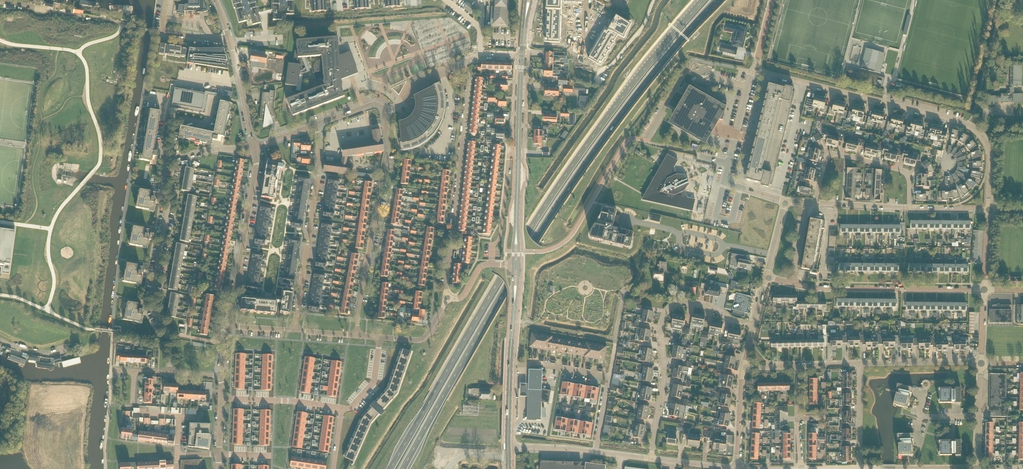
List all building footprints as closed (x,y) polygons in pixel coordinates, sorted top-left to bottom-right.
[(177,15),(183,16),(184,10),(187,10),(187,11),(194,11),(194,12),(200,12),(200,11),(203,11),(204,12),(207,11),(206,7),(203,0),(188,0),(188,4),(185,4),(185,6),(179,5),(177,15)] [(239,24),(239,23),(251,21),(252,26),(261,24),(262,24),(259,15),(258,15),(258,13),(260,13),(259,4),(257,5),(256,0),(233,0),(239,24)] [(271,10),(273,10),(273,12),(273,13),(272,13),(272,21),(282,21),(281,15),(294,15),(294,0),(295,0),(271,0),(271,10)] [(312,3),(312,8),(312,12),(319,12),(326,12),(326,7),(326,2),(325,0),(311,0),(312,3)] [(353,0),(353,5),(354,11),(372,10),(371,4),(371,0),(353,0)] [(383,3),(383,9),(401,8),(401,2),(401,0),(383,0),(383,3)] [(497,2),(497,7),(492,7),(491,26),(507,27),(509,0),(492,0),(492,2),(497,2)] [(546,10),(547,10),(547,14),(546,14),(546,18),(547,18),(547,22),(545,22),(545,25),(547,25),(546,31),(545,31),(545,34),(546,34),(546,39),(545,39),(545,42),(559,43),(561,2),(581,3),(581,0),(546,0),(546,10)] [(471,14),(475,9),(468,3),(464,8),(471,14)] [(591,18),(595,10),(590,7),(586,15),(591,18)] [(628,23),(616,16),(607,32),(605,31),(588,59),(601,66),(602,63),(604,58),(605,59),(606,56),(605,56),(608,51),(609,52),(611,49),(610,49),(612,44),(613,45),(614,43),(614,42),(618,36),(624,39),(625,36),(625,35),(631,25),(631,24),(631,23),(630,23),(630,22),(629,22),(628,23)] [(720,51),(736,54),(737,49),(736,49),(737,46),(742,47),(743,42),(744,42),(745,37),(747,29),(738,26),(737,28),(733,27),(733,26),(729,25),(728,31),(732,32),(732,31),(736,32),(733,45),(734,45),(733,48),(721,45),(720,51)] [(307,72),(309,71),(304,58),(318,56),(321,56),(322,59),(322,60),(320,60),(319,60),(318,60),(318,61),(317,61),(316,62),(315,63),(314,64),(313,65),(313,66),(313,67),(312,68),(312,69),(312,70),(312,71),(313,72),(313,73),(313,74),(316,81),(319,80),(323,78),(323,79),(323,81),(323,83),(324,83),(324,84),(324,86),(317,88),(316,89),(313,90),(301,94),(286,100),(292,116),(307,111),(344,97),(342,90),(340,90),(339,81),(358,73),(350,52),(337,57),(336,45),(338,45),(337,37),(296,41),(297,48),(298,50),(295,51),(293,64),(288,64),(285,85),(286,85),(291,86),(296,87),(298,87),(299,74),(300,74),(301,74),(303,74),(304,73),(305,73),(306,73),(307,72)] [(186,56),(187,49),(186,48),(183,48),(183,49),(182,49),(182,47),(177,46),(177,48),(175,47),(175,46),(167,44),(167,43),(165,43),(165,44),(161,43),(161,44),(159,53),(160,53),(159,54),(163,55),(163,53),(165,54),(165,55),(173,56),(174,55),(175,55),(175,57),(181,57),(181,56),(182,56),(182,57),(184,57),(186,56)] [(228,70),(227,64),(228,63),(228,62),(228,61),(228,60),(228,59),(228,58),(228,57),(228,56),(227,55),(226,54),(225,53),(224,48),(224,49),(195,49),(189,48),(187,63),(193,64),(228,69),(228,70)] [(880,52),(866,49),(861,67),(861,69),(880,74),(883,65),(877,63),(880,52)] [(264,68),(266,56),(254,54),(254,53),(252,53),(251,66),(264,68)] [(320,60),(322,60),(322,59),(321,56),(318,56),(304,58),(309,71),(316,89),(317,88),(324,86),(324,84),(324,83),(323,83),(323,81),(323,79),(323,78),(319,80),(316,81),(313,74),(313,73),(313,72),(312,71),(312,70),(312,69),(312,68),(313,67),(313,66),(313,65),(314,64),(315,63),(316,62),(317,61),(318,61),(318,60),(319,60),(320,60)] [(487,70),(487,63),(481,62),(481,65),(477,65),(477,71),(480,71),(480,70),(487,70)] [(1022,103),(1022,94),(1014,94),(1014,86),(1022,86),(1022,66),(1010,66),(1010,91),(1008,91),(1008,94),(1001,94),(1001,97),(995,97),(995,96),(986,96),(985,105),(995,105),(995,102),(1013,102),(1013,103),(1022,103)] [(848,68),(845,77),(883,87),(885,78),(848,68)] [(491,89),(500,90),(507,90),(507,84),(495,83),(495,80),(489,79),(489,83),(491,83),(491,89)] [(682,88),(688,91),(691,86),(685,82),(682,88)] [(439,83),(431,86),(428,87),(429,89),(415,96),(417,99),(417,103),(417,107),(416,111),(413,117),(410,120),(407,122),(403,123),(399,124),(401,139),(399,140),(399,143),(401,151),(411,149),(419,146),(420,145),(426,141),(427,140),(433,135),(433,134),(438,128),(438,127),(442,120),(442,119),(444,111),(444,110),(444,101),(443,93),(442,92),(439,83)] [(769,84),(745,180),(761,184),(761,186),(769,188),(769,184),(772,185),(795,92),(792,92),(793,88),(785,86),(785,88),(769,84)] [(701,137),(704,139),(715,119),(723,120),(727,103),(711,99),(710,103),(703,99),(704,98),(703,98),(706,92),(696,86),(693,92),(692,91),(691,93),(680,111),(681,111),(679,114),(674,122),(701,137)] [(174,94),(171,107),(205,113),(208,95),(221,97),(221,94),(205,91),(205,94),(202,93),(182,89),(175,88),(174,94)] [(546,95),(550,96),(549,98),(554,98),(555,96),(559,97),(559,89),(553,88),(553,89),(546,89),(546,95)] [(264,120),(264,127),(271,124),(270,123),(272,122),(272,123),(278,121),(273,109),(275,91),(270,91),(269,93),(262,92),(259,119),(264,120)] [(813,112),(815,107),(818,108),(821,97),(817,96),(817,97),(815,96),(814,100),(808,99),(806,107),(809,108),(808,110),(813,112)] [(587,106),(588,97),(580,97),(580,100),(581,100),(581,105),(587,105),(587,106)] [(821,97),(818,108),(822,109),(821,112),(826,113),(828,107),(825,106),(826,99),(824,99),(825,98),(821,97)] [(202,144),(202,142),(212,144),(213,140),(217,141),(218,136),(225,137),(232,104),(227,103),(228,101),(222,100),(215,135),(179,127),(178,133),(179,133),(178,137),(196,141),(196,143),(202,144)] [(834,112),(837,113),(840,102),(836,101),(836,102),(834,101),(833,108),(830,107),(828,114),(833,115),(834,112)] [(840,102),(837,113),(841,114),(840,117),(845,118),(847,112),(844,111),(846,104),(844,103),(840,102)] [(853,117),(857,118),(860,107),(856,106),(854,106),(852,113),(849,112),(848,119),(853,120),(853,117)] [(860,107),(857,118),(861,119),(860,122),(865,123),(867,116),(864,116),(865,109),(863,108),(860,107)] [(157,157),(158,152),(152,152),(159,110),(154,109),(153,110),(148,109),(140,160),(151,162),(152,156),(157,157)] [(876,123),(879,112),(875,111),(873,111),(871,117),(869,117),(867,123),(872,125),(873,122),(876,123)] [(883,112),(879,112),(876,123),(880,123),(879,126),(884,128),(886,121),(883,120),(885,113),(883,113),(883,112)] [(557,116),(557,115),(551,114),(551,116),(544,116),(544,121),(551,121),(551,122),(557,123),(557,116)] [(892,126),(896,127),(898,116),(895,115),(895,116),(893,115),(891,122),(888,122),(886,129),(891,131),(892,126)] [(504,123),(504,117),(500,117),(500,116),(495,116),(495,125),(497,125),(497,123),(504,123)] [(898,116),(896,127),(899,128),(899,131),(904,133),(905,126),(902,125),(904,118),(902,118),(902,117),(898,116)] [(912,120),(911,124),(910,127),(907,126),(905,134),(910,135),(912,131),(915,132),(918,121),(914,120),(914,121),(912,120)] [(918,121),(915,132),(919,133),(918,137),(923,138),(925,131),(922,130),(923,123),(921,122),(922,122),(918,121)] [(931,136),(935,137),(937,126),(934,125),(933,125),(931,125),(930,132),(927,131),(925,138),(930,139),(931,136)] [(937,126),(935,137),(938,138),(937,142),(942,143),(944,135),(941,135),(943,128),(941,127),(937,126)] [(496,138),(503,139),(504,132),(496,132),(496,129),(492,129),(492,134),(496,134),(496,138)] [(347,157),(384,151),(382,141),(381,141),(379,130),(372,131),(374,142),(341,147),(342,157),(343,157),(342,164),(324,162),(323,171),(350,175),(351,165),(346,165),(347,157)] [(950,139),(956,140),(959,141),(959,142),(962,136),(958,134),(958,132),(954,130),(954,131),(952,131),(950,139)] [(829,132),(829,133),(826,132),(825,138),(827,138),(826,145),(832,146),(834,136),(835,133),(829,132)] [(838,137),(834,136),(832,146),(837,148),(839,141),(842,142),(844,134),(839,133),(838,137)] [(959,141),(959,142),(964,145),(965,147),(966,147),(970,143),(967,139),(968,137),(965,135),(964,135),(963,134),(962,136),(959,142),(959,141)] [(845,149),(851,151),(853,141),(850,140),(851,137),(845,136),(844,142),(847,143),(845,149)] [(546,141),(546,138),(535,138),(535,145),(538,145),(538,148),(542,148),(542,141),(546,141)] [(853,141),(851,151),(857,152),(858,146),(861,147),(863,140),(858,139),(857,142),(853,141)] [(870,156),(873,146),(869,145),(870,142),(865,141),(863,147),(866,148),(865,154),(870,156)] [(965,147),(969,151),(970,154),(976,152),(974,147),(976,146),(973,142),(973,143),(972,141),(970,143),(966,147),(965,147)] [(307,143),(295,142),(294,146),(301,146),(301,150),(311,151),(311,143),(310,143),(310,142),(307,142),(307,143)] [(876,147),(873,146),(870,156),(876,157),(878,151),(881,151),(882,145),(877,144),(876,147)] [(810,145),(809,148),(807,153),(806,153),(819,156),(821,151),(814,149),(815,146),(810,145)] [(885,155),(884,159),(890,160),(892,151),(889,150),(889,147),(884,145),(882,154),(885,155)] [(896,152),(892,151),(890,160),(896,162),(897,155),(900,156),(902,150),(897,149),(896,152)] [(909,152),(904,150),(902,159),(904,160),(903,164),(909,165),(912,156),(908,155),(909,152)] [(970,154),(972,159),(973,159),(973,162),(979,162),(978,157),(981,156),(979,152),(978,151),(976,152),(970,154)] [(806,153),(805,157),(804,162),(811,164),(811,161),(818,162),(819,156),(806,153)] [(677,174),(674,168),(678,161),(668,155),(643,200),(692,211),(695,199),(687,198),(684,191),(689,185),(685,175),(677,174)] [(912,156),(909,165),(915,167),(917,160),(920,161),(921,156),(918,155),(917,157),(912,156)] [(267,162),(261,197),(273,199),(276,179),(279,179),(280,170),(282,170),(283,165),(267,162)] [(973,162),(973,168),(972,171),(978,173),(978,172),(979,168),(982,168),(982,163),(981,163),(981,162),(979,162),(973,162)] [(805,174),(814,176),(816,170),(809,168),(810,166),(804,164),(802,169),(806,170),(805,174)] [(848,174),(848,176),(862,177),(862,173),(857,173),(857,168),(852,168),(852,169),(847,168),(847,174),(848,174)] [(867,174),(867,177),(880,178),(881,176),(882,176),(882,170),(877,170),(878,169),(872,169),(872,174),(867,174)] [(972,171),(970,176),(971,177),(969,179),(974,182),(977,178),(979,179),(980,175),(980,174),(980,173),(978,172),(978,173),(972,171)] [(916,175),(916,181),(926,181),(926,175),(929,175),(929,172),(923,172),(923,175),(916,175)] [(813,182),(814,176),(805,174),(804,177),(801,176),(799,181),(806,183),(807,180),(813,182)] [(299,175),(298,182),(309,184),(310,177),(299,175)] [(862,177),(848,176),(848,178),(847,178),(847,184),(856,184),(856,180),(862,181),(862,177)] [(329,177),(328,184),(338,186),(339,179),(329,177)] [(872,181),(871,185),(881,186),(881,180),(880,180),(880,178),(867,177),(866,181),(872,181)] [(976,183),(974,182),(969,179),(966,184),(964,185),(964,186),(967,190),(971,187),(973,189),(976,185),(975,185),(976,183)] [(926,181),(916,181),(916,187),(923,187),(923,190),(930,190),(930,184),(926,184),(926,181)] [(298,182),(297,188),(308,190),(309,184),(298,182)] [(810,195),(811,189),(805,188),(805,185),(799,183),(798,186),(801,187),(800,193),(804,194),(804,195),(808,196),(809,195),(810,195)] [(328,184),(327,191),(337,192),(338,186),(328,184)] [(847,189),(847,191),(861,192),(861,189),(856,188),(856,184),(847,184),(847,189)] [(866,189),(866,192),(880,193),(880,191),(881,186),(871,185),(871,189),(866,189)] [(964,185),(959,189),(964,196),(968,193),(967,193),(969,192),(967,190),(964,186),(964,185)] [(154,211),(156,204),(154,203),(154,198),(150,197),(151,192),(140,190),(139,197),(138,197),(136,208),(154,211)] [(958,199),(958,198),(959,198),(956,190),(951,192),(948,192),(948,198),(953,198),(953,200),(958,199)] [(327,191),(326,197),(336,199),(337,192),(327,191)] [(861,192),(847,191),(847,193),(846,193),(846,199),(850,199),(850,200),(855,200),(855,195),(861,196),(861,192)] [(880,193),(866,192),(865,196),(871,196),(871,201),(876,202),(876,201),(880,201),(880,195),(879,195),(880,193)] [(916,195),(916,201),(917,201),(917,202),(922,202),(922,201),(926,201),(926,195),(930,195),(930,192),(923,192),(923,195),(916,195)] [(948,192),(942,192),(939,192),(939,198),(942,198),(942,201),(946,201),(946,198),(948,198),(948,192)] [(326,197),(325,204),(335,206),(336,199),(326,197)] [(295,201),(294,208),(305,209),(306,203),(295,201)] [(261,205),(260,211),(270,213),(271,206),(261,205)] [(294,208),(293,214),(304,216),(305,209),(294,208)] [(590,235),(590,236),(590,237),(591,237),(591,238),(592,238),(592,239),(593,239),(629,247),(630,242),(632,242),(634,234),(634,233),(633,233),(633,232),(632,232),(621,229),(620,232),(618,231),(619,226),(614,225),(617,212),(617,211),(616,210),(607,208),(606,208),(605,208),(605,209),(604,209),(594,228),(591,233),(591,234),(590,234),(590,235)] [(324,210),(323,216),(333,218),(334,211),(324,210)] [(260,211),(259,218),(269,219),(270,213),(260,211)] [(293,214),(292,221),(298,221),(303,222),(304,216),(293,214)] [(259,218),(258,224),(268,226),(269,219),(259,218)] [(818,271),(816,271),(825,221),(811,219),(803,269),(812,270),(812,274),(817,275),(818,271)] [(322,221),(321,228),(331,230),(332,223),(322,221)] [(258,224),(257,230),(267,232),(268,226),(258,224)] [(0,225),(0,276),(2,276),(2,273),(9,274),(15,230),(15,227),(0,225)] [(462,231),(462,234),(469,235),(470,232),(465,231),(465,226),(459,225),(458,231),(462,231)] [(148,248),(149,240),(147,240),(148,235),(144,234),(145,229),(134,227),(132,234),(130,245),(148,248)] [(321,228),(320,234),(330,236),(331,230),(321,228)] [(257,230),(255,237),(261,238),(266,239),(267,232),(257,230)] [(320,234),(319,241),(329,242),(330,236),(320,234)] [(471,235),(469,235),(462,234),(461,237),(465,237),(464,243),(471,244),(472,238),(471,238),(471,235)] [(319,241),(318,247),(328,249),(329,242),(319,241)] [(289,244),(288,250),(298,252),(299,246),(294,245),(289,244)] [(318,247),(317,254),(327,255),(328,249),(318,247)] [(288,250),(287,257),(297,259),(298,252),(288,250)] [(730,266),(738,267),(749,269),(751,261),(743,259),(744,256),(733,254),(732,254),(730,266)] [(287,257),(286,263),(296,265),(297,259),(287,257)] [(252,258),(251,265),(261,266),(262,260),(257,259),(252,258)] [(316,260),(315,267),(325,268),(326,261),(316,260)] [(654,272),(654,279),(658,279),(658,280),(663,280),(663,272),(666,272),(666,263),(657,262),(657,268),(659,269),(658,272),(654,272)] [(286,263),(285,270),(295,271),(296,265),(286,263)] [(142,285),(143,277),(141,277),(142,272),(137,271),(138,265),(127,264),(126,271),(125,271),(123,282),(142,285)] [(251,265),(250,271),(260,273),(261,266),(251,265)] [(285,270),(284,276),(289,277),(294,278),(295,271),(285,270)] [(250,271),(249,277),(259,279),(260,273),(250,271)] [(314,272),(313,278),(324,280),(325,273),(314,272)] [(249,277),(248,284),(253,285),(258,286),(259,279),(249,277)] [(701,283),(700,290),(706,291),(705,295),(712,297),(714,286),(701,283)] [(714,286),(712,297),(719,298),(720,294),(726,295),(727,289),(714,286)] [(311,291),(310,297),(321,299),(322,293),(311,291)] [(283,292),(280,313),(289,314),(292,294),(283,292)] [(732,309),(745,312),(747,313),(752,297),(736,293),(732,309)] [(206,301),(212,302),(213,296),(205,294),(204,297),(206,298),(206,301)] [(803,308),(803,302),(797,302),(797,296),(791,296),(791,303),(793,303),(793,302),(797,302),(797,309),(799,309),(799,308),(803,308)] [(310,297),(309,304),(320,305),(321,299),(310,297)] [(241,299),(240,311),(276,314),(277,302),(270,301),(270,300),(256,299),(255,300),(241,299)] [(142,323),(144,316),(141,315),(142,310),(138,309),(139,304),(128,302),(127,309),(126,309),(124,320),(142,323)] [(309,304),(308,310),(319,312),(320,305),(309,304)] [(1012,305),(992,305),(992,310),(990,310),(990,322),(1011,322),(1011,310),(1009,310),(1009,305),(1012,305)] [(204,314),(210,315),(211,309),(205,308),(202,307),(202,311),(204,311),(204,314)] [(420,310),(414,309),(405,308),(405,314),(412,315),(412,321),(419,321),(419,320),(423,321),(424,310),(420,310)] [(693,314),(692,323),(691,323),(690,328),(692,328),(692,327),(697,328),(699,314),(695,313),(695,314),(693,314)] [(202,321),(209,322),(210,315),(204,314),(201,314),(201,317),(203,318),(202,321)] [(704,325),(703,325),(705,316),(703,316),(703,315),(699,314),(697,328),(696,329),(697,329),(697,328),(701,329),(701,330),(703,330),(704,325)] [(641,322),(641,321),(642,321),(642,322),(651,324),(651,322),(652,322),(653,318),(643,316),(642,319),(639,319),(639,322),(635,321),(634,324),(640,325),(641,322)] [(201,327),(208,328),(209,322),(202,321),(200,320),(200,324),(202,324),(201,327)] [(711,323),(709,332),(709,333),(706,332),(705,338),(708,339),(708,335),(715,336),(717,323),(713,322),(713,323),(711,323)] [(722,334),(721,334),(723,325),(721,325),(721,324),(717,323),(715,336),(721,337),(722,334)] [(650,333),(651,331),(642,329),(640,328),(640,325),(634,324),(634,327),(637,328),(636,334),(650,337),(651,333),(650,333)] [(207,335),(208,328),(201,327),(199,327),(198,330),(201,331),(200,334),(207,335)] [(727,339),(724,339),(723,345),(726,345),(726,342),(729,343),(730,342),(730,340),(734,340),(736,330),(732,330),(731,330),(730,330),(728,339),(727,339)] [(739,345),(739,341),(741,332),(739,332),(739,331),(736,330),(734,340),(733,344),(739,345)] [(854,346),(860,346),(860,343),(863,343),(863,332),(859,332),(859,334),(854,334),(854,346)] [(872,338),(871,338),(871,334),(866,335),(866,332),(863,332),(863,343),(863,345),(866,345),(866,348),(872,348),(872,338)] [(818,340),(818,347),(824,346),(826,346),(826,342),(826,334),(826,333),(824,333),(824,336),(820,336),(821,340),(818,340)] [(831,343),(831,346),(836,346),(836,337),(836,333),(827,333),(827,334),(826,334),(826,342),(828,342),(828,343),(831,343)] [(848,343),(848,346),(854,346),(854,334),(848,334),(848,333),(845,333),(845,336),(845,343),(848,343)] [(533,334),(530,347),(550,351),(550,350),(552,337),(533,334)] [(635,340),(633,340),(632,343),(638,344),(638,341),(649,343),(649,341),(650,341),(650,337),(636,334),(635,340)] [(877,334),(877,336),(877,338),(872,338),(872,348),(877,348),(877,344),(881,344),(880,336),(880,334),(877,334)] [(836,346),(842,346),(842,343),(845,343),(845,336),(842,336),(842,337),(836,337),(836,346)] [(886,336),(884,336),(880,336),(881,344),(884,344),(884,347),(889,347),(889,338),(886,338),(886,336)] [(901,346),(901,349),(907,349),(907,340),(903,340),(903,338),(898,338),(898,336),(893,336),(893,338),(889,338),(889,347),(895,347),(895,344),(898,344),(898,346),(901,346)] [(552,337),(550,350),(585,357),(587,344),(552,337)] [(942,351),(948,350),(948,347),(951,347),(951,338),(951,337),(942,337),(942,341),(942,351)] [(919,346),(919,349),(925,349),(925,340),(919,340),(919,338),(916,339),(916,346),(919,346)] [(933,346),(933,339),(933,338),(930,338),(930,340),(925,340),(925,349),(930,349),(930,346),(933,346)] [(954,347),(954,350),(960,350),(960,341),(956,341),(956,338),(951,338),(951,347),(954,347)] [(907,349),(913,349),(913,346),(916,346),(916,339),(912,339),(912,340),(907,340),(907,349)] [(936,348),(936,351),(942,351),(942,341),(936,341),(936,339),(933,339),(933,346),(933,348),(936,348)] [(960,350),(966,350),(965,347),(969,347),(968,340),(965,340),(965,341),(960,341),(960,350)] [(587,343),(587,344),(585,357),(604,360),(607,346),(587,343)] [(120,361),(127,362),(128,347),(125,346),(125,348),(124,352),(125,352),(125,355),(121,355),(121,353),(118,353),(118,359),(120,359),(120,361)] [(682,354),(686,354),(687,350),(683,349),(683,348),(674,346),(674,348),(673,348),(672,352),(682,354)] [(642,355),(652,357),(653,352),(652,352),(653,350),(641,348),(640,350),(643,351),(642,355)] [(388,389),(375,404),(382,410),(397,394),(411,352),(402,349),(388,389)] [(26,366),(28,361),(9,355),(7,360),(26,366)] [(652,361),(652,357),(642,355),(642,358),(639,358),(638,361),(650,363),(651,361),(652,361)] [(305,357),(304,364),(314,365),(315,358),(305,357)] [(83,365),(81,358),(63,363),(64,369),(83,365)] [(332,361),(331,368),(340,369),(341,362),(332,361)] [(304,364),(303,371),(313,372),(314,365),(304,364)] [(674,367),(673,371),(688,374),(689,368),(691,368),(691,365),(686,364),(685,368),(675,366),(675,368),(674,367)] [(641,367),(641,370),(640,370),(639,373),(643,374),(653,376),(653,372),(653,369),(641,367)] [(331,368),(330,375),(339,376),(340,369),(331,368)] [(529,370),(528,420),(541,420),(542,402),(549,403),(551,391),(542,389),(543,370),(529,370)] [(303,371),(302,378),(312,379),(313,372),(303,371)] [(691,384),(691,381),(686,381),(688,374),(673,371),(672,375),(673,375),(673,377),(681,379),(681,382),(685,382),(685,383),(691,384)] [(852,373),(849,373),(841,373),(841,377),(843,377),(843,382),(852,382),(852,373)] [(652,380),(653,376),(643,374),(642,378),(639,377),(639,380),(651,382),(651,380),(652,380)] [(991,374),(991,382),(1006,383),(1006,374),(991,374)] [(330,375),(329,382),(338,383),(339,376),(330,375)] [(146,379),(145,383),(144,383),(144,386),(145,386),(145,387),(153,387),(153,382),(154,382),(154,380),(156,380),(156,377),(149,376),(149,379),(146,379)] [(302,378),(301,385),(311,386),(312,379),(302,378)] [(720,390),(721,387),(722,387),(731,389),(731,387),(732,387),(733,383),(723,381),(719,380),(718,387),(715,386),(714,389),(720,390)] [(329,382),(328,389),(337,390),(338,383),(329,382)] [(566,396),(569,383),(563,382),(560,395),(566,396)] [(849,388),(852,388),(852,382),(843,382),(843,388),(841,388),(841,391),(849,391),(849,388)] [(991,382),(991,391),(1006,391),(1006,383),(991,382)] [(573,397),(575,384),(569,383),(566,396),(573,397)] [(579,398),(581,385),(575,384),(573,397),(579,398)] [(912,393),(913,388),(898,384),(897,389),(899,390),(898,393),(896,393),(893,405),(899,406),(907,408),(910,397),(910,396),(910,393),(912,393)] [(301,385),(300,392),(310,393),(311,386),(301,385)] [(585,399),(587,386),(581,385),(579,398),(585,399)] [(591,400),(593,387),(587,386),(585,399),(591,400)] [(642,393),(651,395),(652,391),(651,391),(652,388),(640,386),(639,389),(642,390),(642,393)] [(153,388),(153,387),(145,387),(145,395),(152,395),(153,390),(154,390),(154,388),(153,388)] [(591,400),(597,401),(599,388),(593,387),(591,400)] [(961,403),(961,388),(955,388),(955,390),(952,390),(952,388),(939,388),(939,403),(952,403),(952,402),(955,402),(955,403),(961,403)] [(328,389),(327,396),(336,397),(337,390),(328,389)] [(490,399),(490,393),(485,392),(485,390),(472,389),(472,390),(469,390),(468,394),(472,394),(472,395),(480,395),(480,398),(490,399)] [(720,393),(720,390),(714,389),(714,392),(718,393),(717,399),(718,399),(731,402),(732,398),(731,398),(731,396),(723,394),(720,393)] [(206,392),(199,391),(198,399),(198,402),(205,403),(206,395),(206,392)] [(852,400),(852,394),(849,394),(849,391),(841,391),(840,391),(840,397),(842,397),(842,400),(852,400)] [(991,391),(990,399),(1006,400),(1006,391),(991,391)] [(642,393),(641,394),(638,393),(636,402),(640,403),(641,400),(649,401),(650,399),(651,399),(651,395),(642,393)] [(144,403),(147,403),(146,406),(156,407),(157,403),(152,403),(152,397),(153,397),(153,396),(152,395),(145,395),(144,403)] [(719,406),(720,406),(729,408),(730,406),(731,402),(718,399),(717,406),(713,405),(713,408),(719,409),(719,406)] [(990,399),(990,408),(1006,408),(1006,400),(990,399)] [(849,406),(852,406),(852,400),(842,400),(839,400),(839,405),(839,409),(840,409),(848,409),(849,406)] [(680,405),(672,404),(671,406),(670,406),(670,409),(685,412),(686,406),(688,406),(688,403),(682,402),(682,405),(681,405),(680,405)] [(478,416),(478,406),(463,405),(462,415),(478,416)] [(639,412),(649,414),(649,410),(649,407),(637,405),(636,408),(639,408),(639,412)] [(362,418),(345,457),(354,461),(371,423),(379,413),(372,407),(362,418)] [(1006,408),(990,408),(990,416),(1006,417),(1006,408)] [(669,416),(684,418),(685,412),(670,409),(669,413),(670,414),(669,416)] [(851,418),(852,412),(848,412),(848,409),(840,409),(840,414),(839,414),(839,417),(851,418)] [(297,412),(296,419),(306,420),(307,413),(297,412)] [(648,418),(649,414),(639,412),(638,416),(635,415),(634,418),(647,420),(647,418),(648,418)] [(324,416),(323,423),(332,424),(333,417),(324,416)] [(554,430),(560,431),(563,418),(556,417),(554,430)] [(848,423),(851,423),(851,418),(839,417),(839,426),(840,426),(848,426),(848,423)] [(560,431),(566,432),(569,419),(563,418),(560,431)] [(729,425),(730,421),(720,419),(713,418),(713,419),(715,423),(715,425),(712,424),(712,427),(717,428),(718,425),(728,427),(728,425),(729,425)] [(296,419),(295,426),(305,427),(306,420),(296,419)] [(566,432),(573,433),(575,420),(569,419),(566,432)] [(573,433),(579,434),(581,421),(575,420),(573,433)] [(585,435),(587,422),(581,421),(579,434),(585,435)] [(591,436),(593,423),(587,422),(585,435),(591,436)] [(211,424),(189,423),(189,435),(190,435),(190,436),(189,436),(188,447),(209,449),(210,438),(209,438),(210,435),(211,435),(211,424)] [(323,423),(322,430),(331,431),(332,424),(323,423)] [(635,431),(645,432),(646,428),(645,428),(645,426),(633,424),(633,426),(636,427),(635,431)] [(295,426),(294,433),(304,434),(305,427),(295,426)] [(851,435),(851,429),(848,429),(848,426),(840,426),(840,432),(842,432),(842,435),(851,435)] [(809,433),(809,440),(818,440),(818,437),(817,437),(817,434),(818,434),(818,429),(817,428),(812,428),(811,429),(811,432),(812,433),(809,433)] [(322,430),(321,437),(330,438),(331,431),(322,430)] [(139,431),(138,440),(146,441),(147,432),(139,431)] [(644,437),(645,432),(635,431),(634,434),(631,434),(631,437),(643,439),(643,437),(644,437)] [(146,441),(153,442),(154,433),(147,432),(146,441)] [(153,442),(160,443),(162,434),(154,433),(153,442)] [(294,433),(293,440),(303,441),(304,434),(294,433)] [(668,435),(667,443),(676,444),(677,436),(676,436),(676,434),(670,433),(670,435),(668,435)] [(160,443),(168,444),(169,435),(162,434),(160,443)] [(702,438),(702,435),(695,434),(695,437),(693,447),(697,447),(697,446),(699,447),(701,438),(702,438)] [(914,440),(914,434),(898,434),(898,440),(900,440),(900,443),(898,443),(898,455),(913,455),(913,443),(912,443),(912,440),(914,440)] [(848,441),(851,441),(851,435),(842,435),(842,441),(841,441),(841,444),(848,444),(848,441)] [(321,437),(320,444),(329,445),(330,438),(321,437)] [(293,440),(292,447),(302,448),(303,441),(293,440)] [(955,456),(961,456),(961,440),(955,440),(955,441),(952,441),(939,441),(940,455),(952,455),(952,453),(955,453),(955,456)] [(320,444),(319,451),(328,452),(329,445),(320,444)] [(851,453),(851,447),(848,447),(848,444),(841,444),(840,444),(840,449),(842,449),(842,453),(851,453)] [(848,458),(851,458),(851,453),(842,453),(838,453),(838,462),(848,462),(848,458)] [(291,457),(290,466),(297,467),(299,458),(291,457)] [(299,458),(297,467),(304,468),(305,459),(299,458)] [(304,468),(309,468),(311,468),(312,460),(305,459),(304,468)] [(202,468),(202,460),(192,460),(181,460),(181,468),(202,468)] [(311,468),(318,468),(319,461),(312,460),(311,468)] [(173,461),(165,461),(166,468),(174,468),(173,461)] [(318,468),(325,468),(326,462),(319,461),(318,468)]
